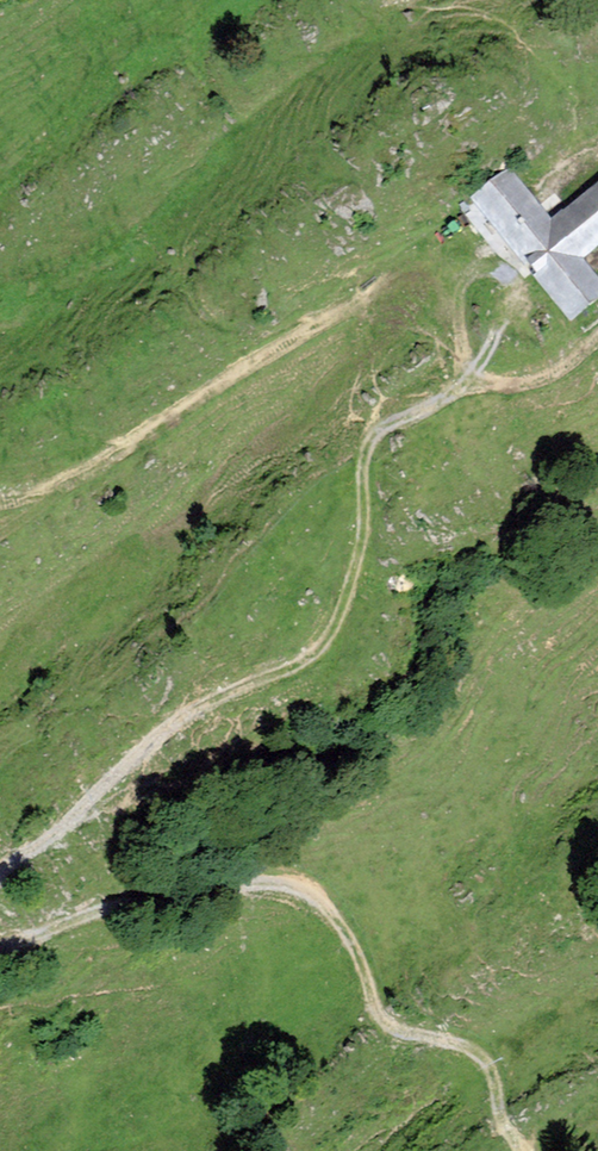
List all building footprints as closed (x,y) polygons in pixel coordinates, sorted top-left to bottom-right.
[(475,197),(574,324),(597,305),(597,272),(588,258),(597,250),(597,186),(550,223),(509,170),(475,197)]
